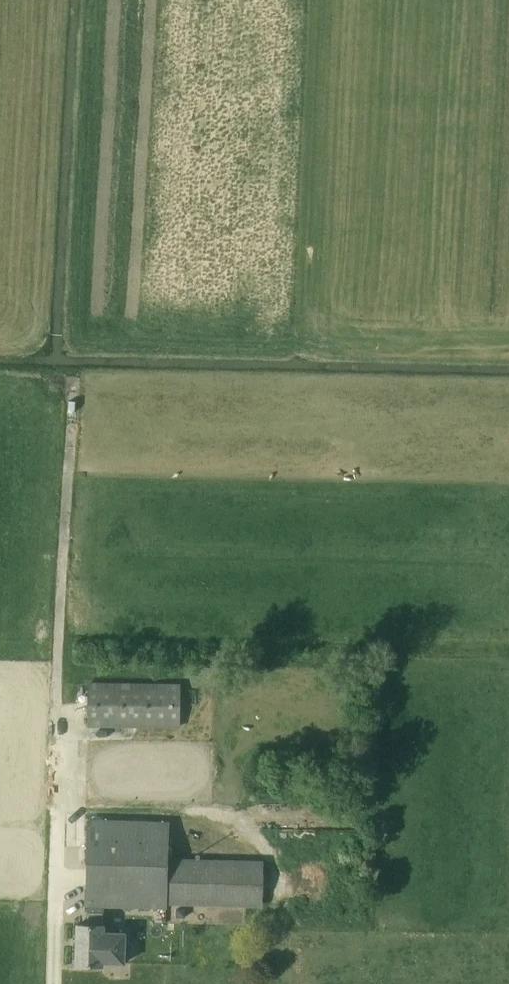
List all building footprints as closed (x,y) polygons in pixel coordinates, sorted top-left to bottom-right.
[(181,728),(181,683),(88,682),(88,727),(181,728)] [(88,821),(85,906),(168,909),(168,905),(263,907),(265,860),(169,858),(170,824),(88,821)] [(77,924),(76,965),(103,966),(103,963),(125,963),(125,956),(129,955),(132,952),(133,948),(133,945),(130,941),(125,940),(125,932),(105,932),(105,927),(104,927),(104,925),(105,907),(88,906),(88,925),(77,924)]
